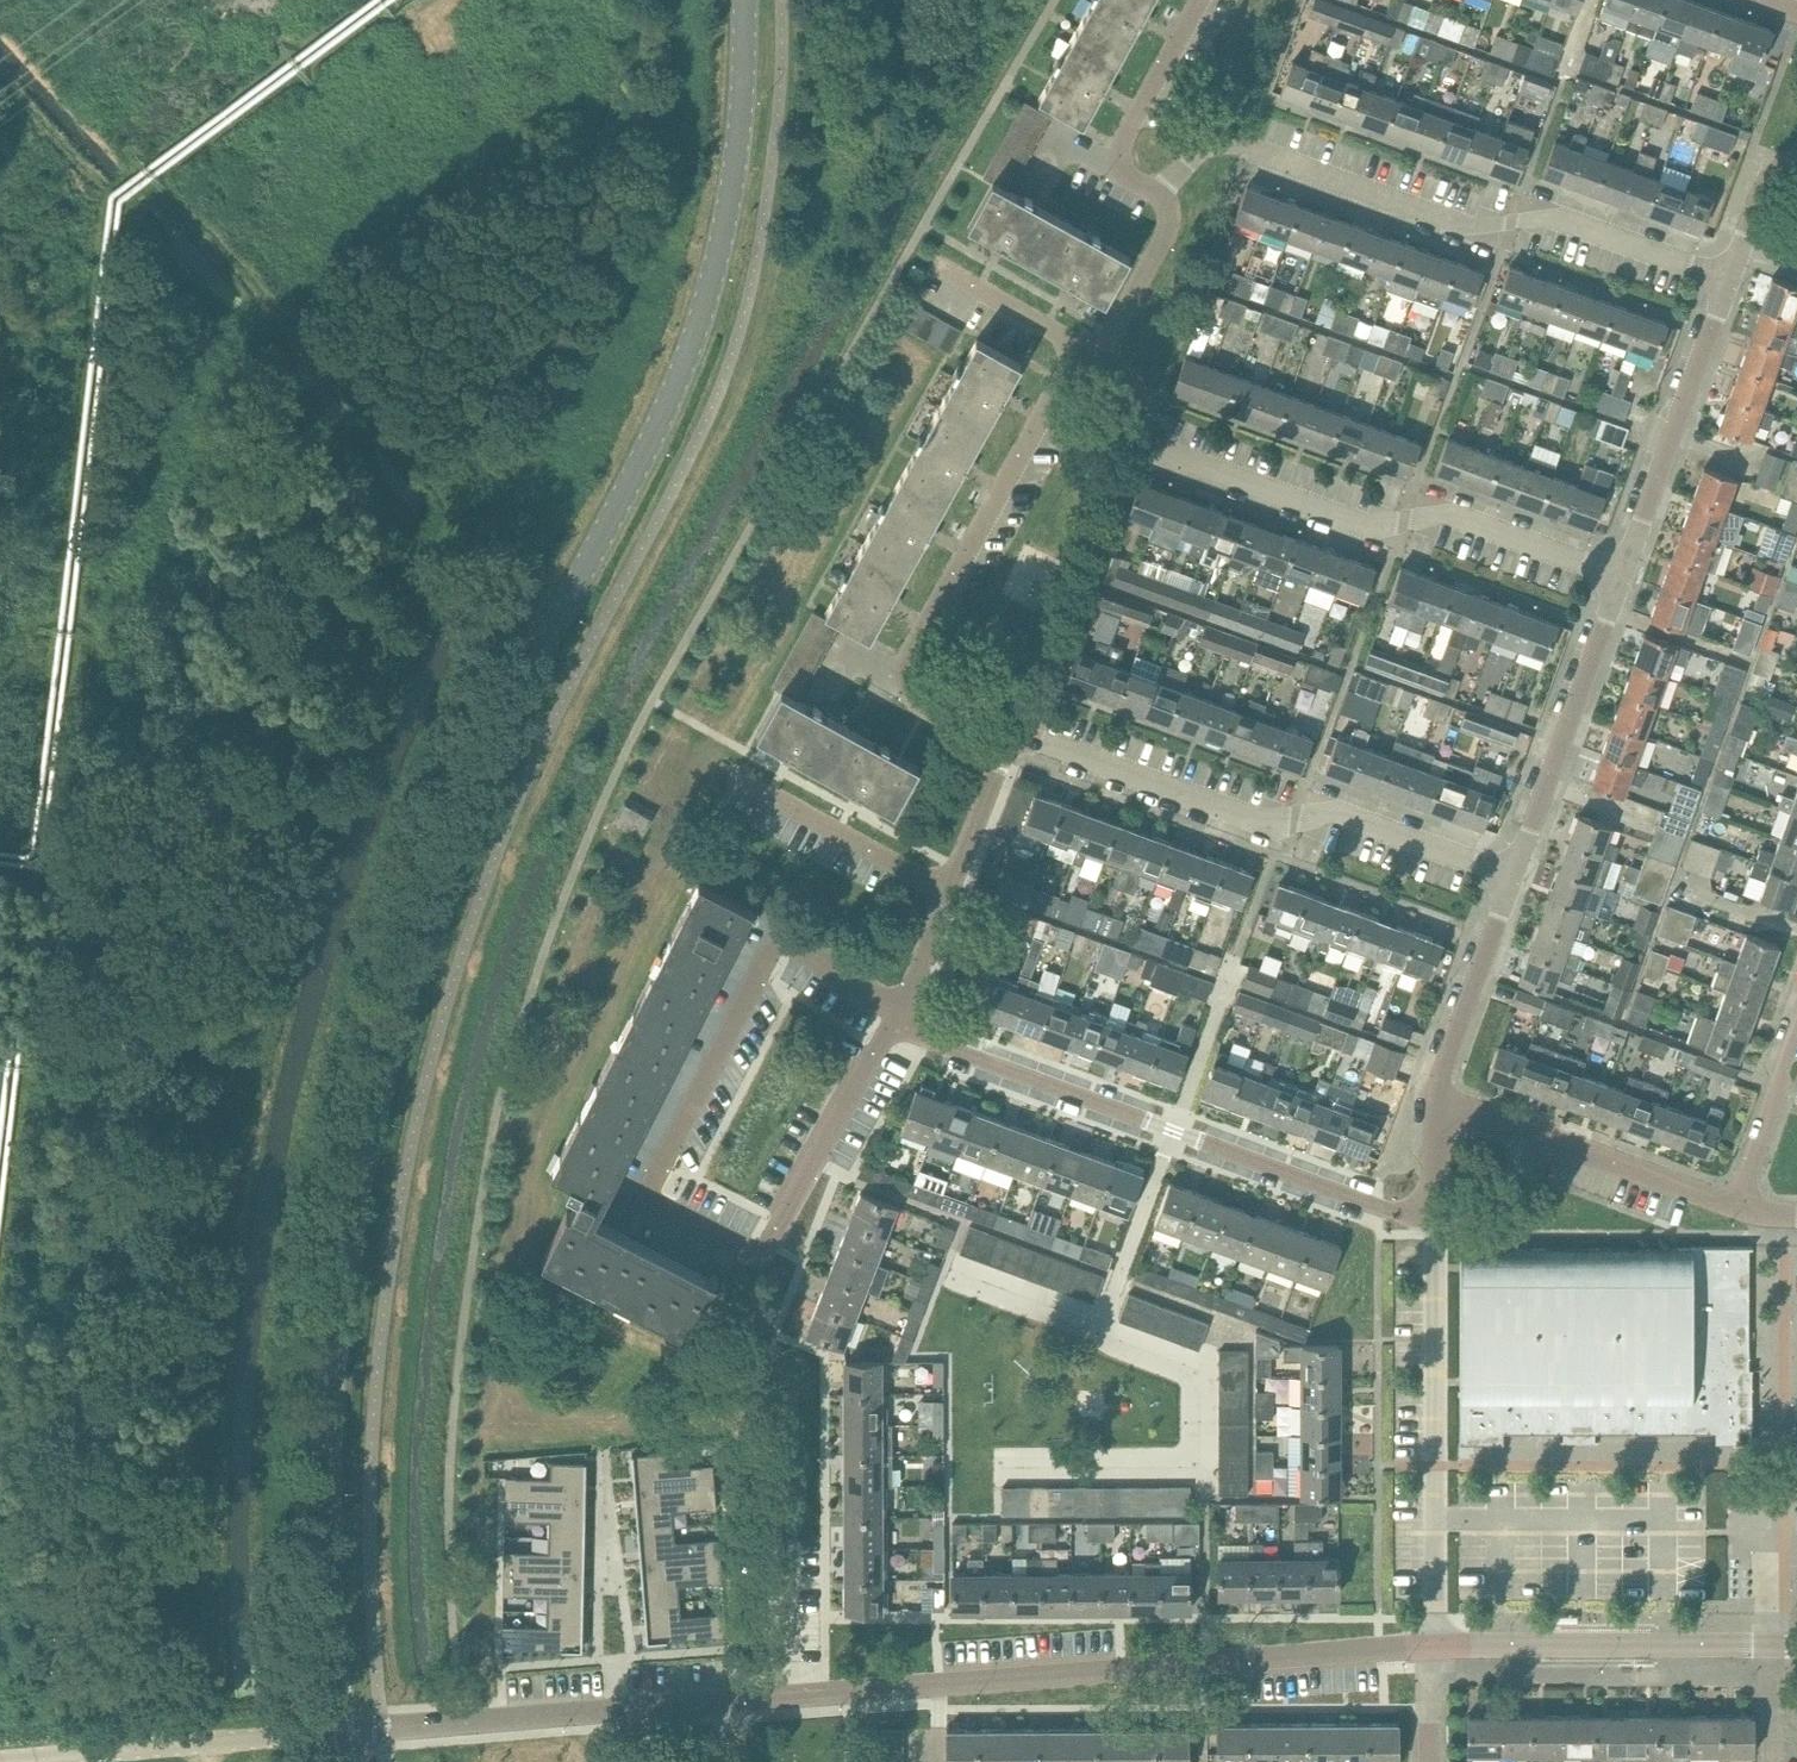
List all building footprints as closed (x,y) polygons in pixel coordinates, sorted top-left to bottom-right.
[(1077,29),(1121,54),(1137,25),(1141,26),(1146,17),(1142,15),(1151,0),(1093,0),(1077,29)] [(1336,25),(1343,7),(1321,0),(1315,0),(1309,15),(1336,25)] [(1398,20),(1404,1),(1403,1),(1404,0),(1391,0),(1386,15),(1398,20)] [(1551,2),(1577,11),(1581,0),(1552,0),(1551,2)] [(1627,28),(1637,0),(1605,0),(1599,18),(1627,28)] [(1653,38),(1667,0),(1637,0),(1627,28),(1653,38)] [(1689,0),(1667,0),(1653,38),(1679,48),(1696,2),(1689,0)] [(1423,29),(1423,28),(1430,11),(1404,1),(1398,20),(1423,29)] [(1698,41),(1711,45),(1723,12),(1696,2),(1679,48),(1678,52),(1693,57),(1698,41)] [(1336,25),(1362,34),(1368,16),(1343,7),(1336,25)] [(1423,28),(1450,38),(1457,20),(1430,11),(1423,28)] [(1711,45),(1734,54),(1736,54),(1748,22),(1723,12),(1711,45)] [(1362,34),(1389,43),(1395,26),(1368,16),(1362,34)] [(1457,20),(1450,38),(1475,47),(1479,33),(1471,30),(1472,26),(1457,20)] [(1748,22),(1736,54),(1731,68),(1756,77),(1773,31),(1748,22)] [(1395,26),(1389,43),(1400,47),(1406,29),(1395,26)] [(1121,54),(1077,29),(1039,98),(1083,123),(1100,92),(1103,94),(1108,85),(1105,83),(1121,54)] [(1490,52),(1502,57),(1508,39),(1496,35),(1490,52)] [(1502,57),(1528,66),(1534,49),(1508,39),(1502,57)] [(1429,59),(1441,63),(1447,45),(1436,41),(1429,59)] [(1447,45),(1441,63),(1450,67),(1457,49),(1447,45)] [(1281,95),(1307,104),(1326,54),(1313,49),(1306,67),(1292,62),(1281,95)] [(1534,49),(1528,66),(1553,76),(1560,58),(1534,49)] [(1608,80),(1615,62),(1617,57),(1615,57),(1617,50),(1611,49),(1610,51),(1604,53),(1602,58),(1585,52),(1579,70),(1608,80)] [(1307,104),(1334,114),(1346,81),(1345,81),(1349,68),(1338,64),(1340,59),(1336,58),(1326,54),(1307,104)] [(1481,78),(1493,82),(1499,64),(1487,60),(1481,78)] [(1615,62),(1608,80),(1618,84),(1624,65),(1615,62)] [(1517,91),(1519,92),(1525,73),(1499,64),(1493,82),(1518,90),(1517,91)] [(1661,100),(1667,82),(1671,72),(1663,69),(1660,79),(1654,77),(1648,95),(1661,100)] [(1334,114),(1360,123),(1372,91),(1371,90),(1376,75),(1364,70),(1358,86),(1346,81),(1334,114)] [(1525,73),(1519,92),(1544,101),(1550,82),(1525,73)] [(1571,95),(1599,105),(1606,87),(1578,77),(1571,95)] [(1667,82),(1661,100),(1670,103),(1676,85),(1667,82)] [(1606,87),(1599,105),(1609,109),(1615,91),(1606,87)] [(1686,108),(1713,118),(1719,100),(1717,100),(1721,89),(1715,87),(1707,90),(1706,95),(1693,90),(1686,108)] [(1360,123),(1385,132),(1397,100),(1372,91),(1360,123)] [(1385,132),(1412,142),(1428,98),(1414,93),(1410,104),(1397,100),(1385,132)] [(1412,142),(1438,152),(1454,107),(1428,98),(1412,142)] [(1719,100),(1713,118),(1721,121),(1728,103),(1719,100)] [(1050,116),(1024,102),(1017,114),(1044,129),(1050,116)] [(1639,120),(1652,125),(1658,107),(1645,102),(1639,120)] [(1438,152),(1463,161),(1475,128),(1479,116),(1454,107),(1438,152)] [(1658,107),(1652,125),(1661,128),(1667,110),(1658,107)] [(1017,114),(1010,127),(1037,142),(1044,129),(1017,114)] [(1502,138),(1490,171),(1516,180),(1534,129),(1508,120),(1502,137),(1502,138)] [(1691,138),(1704,143),(1710,126),(1697,121),(1691,138)] [(1710,126),(1704,143),(1729,151),(1735,134),(1710,126)] [(1010,127),(1003,140),(1030,154),(1037,142),(1010,127)] [(1463,161),(1490,171),(1502,138),(1502,137),(1475,128),(1463,161)] [(1543,174),(1570,185),(1582,152),(1587,137),(1575,133),(1570,147),(1555,142),(1543,174)] [(1570,185),(1597,194),(1609,161),(1582,152),(1570,185)] [(1623,204),(1649,213),(1661,180),(1650,176),(1656,157),(1642,152),(1635,171),(1623,204)] [(1635,171),(1609,161),(1597,194),(1623,204),(1635,171)] [(1007,247),(1043,267),(1068,222),(1031,202),(1033,200),(1025,196),(1024,198),(1010,191),(1016,180),(989,165),(983,177),(992,182),(968,226),(999,243),(997,246),(1006,251),(1007,247)] [(1649,213),(1675,222),(1687,190),(1661,180),(1649,213)] [(1235,219),(1261,229),(1273,196),(1247,186),(1235,219)] [(1687,190),(1675,222),(1700,232),(1712,199),(1687,190)] [(1261,229),(1288,238),(1299,205),(1273,196),(1261,229)] [(1288,238),(1314,248),(1326,215),(1299,205),(1288,238)] [(1314,248),(1340,257),(1352,224),(1326,215),(1314,248)] [(1065,283),(1074,288),(1075,285),(1106,301),(1130,257),(1099,240),(1101,237),(1093,233),(1092,236),(1068,222),(1043,267),(1066,280),(1065,283)] [(1337,265),(1363,275),(1366,267),(1378,234),(1352,224),(1340,257),(1337,265)] [(1366,267),(1392,276),(1404,243),(1378,234),(1366,267)] [(1412,298),(1414,298),(1430,253),(1404,243),(1392,276),(1387,289),(1412,298)] [(1430,253),(1414,298),(1439,308),(1440,304),(1441,305),(1444,295),(1456,262),(1430,253)] [(1482,272),(1456,262),(1444,295),(1470,304),(1482,272)] [(1498,299),(1524,309),(1536,276),(1510,266),(1498,299)] [(1228,289),(1238,293),(1244,276),(1234,273),(1228,289)] [(1244,276),(1238,293),(1249,297),(1250,296),(1265,302),(1269,291),(1254,285),(1256,280),(1250,277),(1244,276)] [(1524,309),(1550,318),(1562,285),(1536,276),(1524,309)] [(1762,307),(1793,319),(1796,309),(1796,286),(1772,277),(1762,307)] [(1550,318),(1577,328),(1588,295),(1562,285),(1550,318)] [(1279,308),(1290,312),(1297,294),(1286,290),(1279,308)] [(1297,294),(1290,312),(1301,316),(1307,298),(1297,294)] [(1577,328),(1603,337),(1615,304),(1588,295),(1577,328)] [(1219,314),(1229,317),(1235,301),(1225,297),(1219,314)] [(1316,321),(1343,331),(1349,313),(1339,309),(1341,303),(1325,297),(1316,321)] [(1490,299),(1486,311),(1493,314),(1494,314),(1499,302),(1497,301),(1490,299)] [(1235,301),(1229,317),(1240,322),(1243,315),(1257,320),(1261,311),(1246,306),(1247,305),(1235,301)] [(1603,337),(1629,347),(1641,314),(1615,304),(1603,337)] [(904,329),(915,336),(928,312),(917,306),(904,329)] [(1750,339),(1795,355),(1796,350),(1796,320),(1793,319),(1762,307),(1750,339)] [(1259,329),(1281,337),(1288,319),(1266,311),(1259,329)] [(915,336),(927,342),(940,319),(928,312),(915,336)] [(1349,313),(1343,331),(1353,335),(1359,317),(1349,313)] [(1667,323),(1641,314),(1629,347),(1655,356),(1667,323)] [(927,342),(938,348),(951,325),(940,319),(927,342)] [(1288,319),(1281,337),(1292,341),(1298,323),(1288,319)] [(951,325),(938,348),(949,354),(962,331),(951,325)] [(1383,346),(1395,350),(1401,332),(1390,328),(1383,346)] [(1401,332),(1395,350),(1405,354),(1412,336),(1401,332)] [(1322,352),(1333,356),(1340,338),(1328,334),(1322,352)] [(1340,338),(1333,356),(1334,357),(1328,373),(1333,375),(1338,359),(1344,361),(1351,342),(1340,338)] [(977,339),(939,408),(983,432),(1000,403),(1003,404),(1008,396),(1005,394),(1021,364),(977,339)] [(1750,339),(1740,369),(1771,380),(1777,363),(1791,368),(1795,355),(1750,339)] [(1512,343),(1508,356),(1501,374),(1511,378),(1518,359),(1513,357),(1517,345),(1512,343)] [(1435,365),(1447,370),(1454,352),(1442,347),(1435,365)] [(1373,372),(1385,376),(1392,357),(1365,348),(1359,366),(1374,371),(1373,372)] [(1479,348),(1474,361),(1475,362),(1488,367),(1493,354),(1480,349),(1479,348)] [(1490,370),(1501,374),(1508,356),(1496,352),(1490,370)] [(1392,357),(1385,376),(1396,380),(1402,361),(1392,357)] [(1173,390),(1199,400),(1211,369),(1185,359),(1173,390)] [(1199,400),(1226,409),(1237,378),(1211,369),(1199,400)] [(1771,380),(1740,369),(1729,399),(1761,411),(1771,380)] [(1541,389),(1553,393),(1560,375),(1548,370),(1541,389)] [(1594,407),(1605,411),(1620,370),(1611,394),(1600,390),(1594,407)] [(1620,370),(1605,411),(1624,418),(1630,401),(1622,398),(1631,374),(1620,370)] [(1426,390),(1438,394),(1445,376),(1433,372),(1426,390)] [(1560,375),(1553,393),(1563,397),(1570,378),(1560,375)] [(1480,395),(1491,399),(1498,381),(1487,376),(1480,395)] [(1226,409),(1252,419),(1263,388),(1237,378),(1226,409)] [(1498,381),(1491,399),(1480,430),(1490,434),(1509,385),(1498,381)] [(1509,398),(1520,402),(1524,391),(1513,387),(1509,398)] [(1252,419),(1278,428),(1289,397),(1263,388),(1252,419)] [(1532,414),(1544,418),(1551,400),(1538,395),(1532,414)] [(1278,428),(1304,438),(1315,407),(1289,397),(1278,428)] [(1718,428),(1750,440),(1756,424),(1769,429),(1774,415),(1761,411),(1729,399),(1718,428)] [(1551,400),(1544,418),(1555,422),(1555,421),(1570,427),(1576,409),(1561,404),(1561,403),(1551,400)] [(1304,438),(1330,447),(1341,416),(1315,407),(1304,438)] [(939,408),(901,475),(946,500),(962,471),(965,472),(970,463),(967,462),(983,432),(939,408)] [(1585,432),(1596,436),(1603,419),(1592,415),(1585,432)] [(1330,447),(1356,457),(1367,426),(1341,416),(1330,447)] [(1603,419),(1596,436),(1622,446),(1629,429),(1603,419)] [(1356,457),(1382,466),(1393,435),(1367,426),(1356,457)] [(1393,435),(1382,466),(1408,476),(1420,445),(1393,435)] [(1435,471),(1462,480),(1474,447),(1448,438),(1435,471)] [(1462,480),(1488,490),(1500,457),(1474,447),(1462,480)] [(1756,481),(1773,488),(1784,458),(1767,451),(1756,481)] [(1514,499),(1540,509),(1552,476),(1556,464),(1530,454),(1526,467),(1514,499)] [(1488,490),(1514,499),(1526,467),(1500,457),(1488,490)] [(1578,486),(1566,519),(1592,528),(1604,495),(1591,490),(1598,470),(1586,465),(1578,486)] [(1704,467),(1694,497),(1725,509),(1736,478),(1704,467)] [(1785,484),(1796,488),(1796,475),(1789,473),(1785,484)] [(901,475),(864,543),(908,568),(924,538),(928,540),(932,531),(929,529),(946,500),(901,475)] [(1540,509),(1566,519),(1578,486),(1552,476),(1540,509)] [(1152,535),(1156,524),(1168,492),(1140,482),(1128,514),(1143,520),(1139,531),(1150,534),(1152,535)] [(1781,496),(1796,502),(1796,488),(1785,484),(1781,496)] [(1167,529),(1180,533),(1193,501),(1168,492),(1156,524),(1152,535),(1163,539),(1167,529)] [(1782,529),(1794,533),(1796,526),(1796,502),(1781,496),(1777,508),(1788,512),(1782,529)] [(1694,497),(1683,527),(1733,545),(1744,515),(1725,509),(1694,497)] [(1200,560),(1200,561),(1218,510),(1193,501),(1180,533),(1194,538),(1189,552),(1201,556),(1200,560)] [(1220,548),(1233,553),(1245,520),(1218,510),(1200,561),(1214,566),(1220,548)] [(1252,579),(1252,580),(1270,529),(1245,520),(1233,553),(1246,558),(1241,572),(1253,576),(1252,579)] [(1784,563),(1794,533),(1782,529),(1775,526),(1765,556),(1771,559),(1784,563)] [(1672,558),(1704,569),(1714,573),(1725,543),(1733,545),(1683,527),(1672,558)] [(1273,567),(1285,572),(1297,539),(1270,529),(1252,580),(1266,585),(1273,567)] [(1285,572),(1311,581),(1323,549),(1297,539),(1285,572)] [(908,568),(864,543),(826,612),(870,636),(887,606),(890,608),(895,599),(892,598),(908,568)] [(1311,581),(1337,591),(1349,558),(1323,549),(1311,581)] [(1349,558),(1337,591),(1363,600),(1375,568),(1349,558)] [(1672,558),(1661,587),(1693,598),(1704,569),(1672,558)] [(1780,592),(1796,598),(1796,566),(1790,564),(1780,592)] [(1754,565),(1746,584),(1773,594),(1780,575),(1754,565)] [(1113,583),(1132,590),(1138,572),(1119,566),(1113,583)] [(1396,623),(1409,627),(1427,577),(1401,567),(1389,600),(1403,605),(1396,623)] [(1132,590),(1157,599),(1163,582),(1138,572),(1132,590)] [(1427,614),(1441,619),(1453,586),(1427,577),(1409,627),(1420,632),(1427,614)] [(1157,599),(1183,608),(1189,591),(1163,582),(1157,599)] [(1773,594),(1746,584),(1760,590),(1754,607),(1766,611),(1773,594)] [(1461,643),(1462,644),(1480,596),(1453,586),(1441,619),(1455,624),(1448,642),(1460,646),(1461,643)] [(1693,598),(1661,587),(1650,618),(1682,630),(1693,598)] [(1123,615),(1128,599),(1101,589),(1095,605),(1123,615)] [(1183,608),(1210,618),(1216,601),(1189,591),(1183,608)] [(1780,592),(1776,605),(1794,611),(1796,603),(1796,598),(1780,592)] [(1481,634),(1493,638),(1505,605),(1480,596),(1462,644),(1475,649),(1481,634)] [(1154,609),(1128,599),(1123,615),(1147,625),(1154,609)] [(1210,618),(1235,627),(1241,610),(1216,601),(1210,618)] [(1493,638),(1520,648),(1532,615),(1505,605),(1493,638)] [(1235,627),(1262,637),(1268,620),(1241,610),(1235,627)] [(813,611),(806,624),(833,639),(839,627),(841,628),(842,627),(813,611)] [(1162,630),(1174,634),(1180,615),(1168,611),(1162,630)] [(1180,615),(1174,634),(1185,638),(1191,620),(1181,617),(1181,616),(1180,615)] [(1532,615),(1520,648),(1546,657),(1558,625),(1532,615)] [(1262,637),(1287,646),(1294,629),(1268,620),(1262,637)] [(1762,623),(1752,620),(1753,621),(1749,633),(1743,631),(1737,650),(1751,654),(1762,623)] [(806,624),(799,636),(826,651),(833,639),(806,624)] [(1768,626),(1756,659),(1774,666),(1779,652),(1771,649),(1774,640),(1777,630),(1768,626)] [(1294,629),(1287,646),(1298,650),(1304,633),(1294,629)] [(1214,649),(1226,653),(1232,635),(1221,630),(1214,649)] [(1645,633),(1634,664),(1665,675),(1670,660),(1684,665),(1689,649),(1645,633)] [(1232,635),(1226,653),(1237,657),(1243,638),(1232,635)] [(799,636),(792,649),(819,664),(826,651),(799,636)] [(1094,695),(1112,645),(1098,639),(1091,657),(1078,652),(1065,685),(1094,695)] [(1328,661),(1340,666),(1346,648),(1334,643),(1328,661)] [(1249,664),(1287,678),(1294,658),(1256,644),(1249,664)] [(1094,695),(1120,705),(1131,672),(1117,667),(1123,649),(1112,645),(1094,695)] [(1364,664),(1392,675),(1398,657),(1370,647),(1364,664)] [(1155,680),(1161,665),(1137,656),(1131,672),(1120,705),(1145,714),(1157,681),(1155,680)] [(1392,675),(1418,684),(1424,666),(1398,657),(1392,675)] [(1774,666),(1756,659),(1746,688),(1764,694),(1774,666)] [(1306,675),(1310,664),(1300,660),(1296,671),(1306,675)] [(1304,681),(1331,691),(1338,672),(1311,662),(1310,664),(1306,675),(1304,681)] [(1713,693),(1721,695),(1735,700),(1746,670),(1724,662),(1713,693)] [(1634,664),(1623,694),(1654,705),(1665,675),(1634,664)] [(1418,684),(1444,694),(1450,676),(1424,666),(1418,684)] [(1372,696),(1382,700),(1389,683),(1361,672),(1354,690),(1372,696)] [(796,757),(826,773),(851,729),(820,712),(822,709),(814,705),(813,708),(799,700),(805,689),(779,674),(772,686),(781,692),(757,735),(787,752),(786,755),(794,760),(796,757)] [(1450,676),(1444,694),(1454,697),(1460,679),(1450,676)] [(1145,714),(1172,724),(1184,691),(1157,681),(1145,714)] [(1389,683),(1382,700),(1408,709),(1412,697),(1413,698),(1415,692),(1389,683)] [(1485,708),(1496,712),(1506,683),(1505,683),(1501,695),(1491,691),(1485,708)] [(1506,683),(1496,712),(1521,722),(1528,705),(1506,697),(1511,685),(1506,683)] [(1172,724),(1197,733),(1209,700),(1184,691),(1172,724)] [(1423,695),(1415,692),(1413,698),(1421,701),(1423,695)] [(1623,694),(1613,724),(1644,735),(1654,705),(1623,694)] [(1704,716),(1702,722),(1724,730),(1735,700),(1721,695),(1713,719),(1704,716)] [(1223,743),(1249,752),(1264,710),(1266,704),(1251,698),(1245,714),(1235,710),(1223,743)] [(1424,715),(1435,719),(1441,702),(1430,698),(1424,715)] [(1197,733),(1223,743),(1235,710),(1209,700),(1197,733)] [(1441,702),(1435,719),(1445,722),(1451,705),(1441,702)] [(1741,702),(1736,715),(1754,721),(1759,709),(1741,702)] [(1249,752),(1274,761),(1286,729),(1272,723),(1275,714),(1264,710),(1249,752)] [(1460,727),(1486,737),(1493,720),(1466,710),(1460,727)] [(1754,721),(1736,715),(1730,732),(1748,739),(1754,721)] [(1709,730),(1700,755),(1714,760),(1724,730),(1702,722),(1695,719),(1693,724),(1709,730)] [(1493,720),(1486,737),(1511,747),(1518,730),(1493,720)] [(1613,724),(1602,755),(1646,771),(1646,770),(1633,765),(1644,735),(1613,724)] [(1326,770),(1353,780),(1365,747),(1364,747),(1370,732),(1355,727),(1350,742),(1338,737),(1326,770)] [(851,729),(826,773),(855,789),(854,793),(862,798),(864,794),(894,811),(919,767),(888,750),(890,747),(882,743),(881,746),(851,729)] [(1286,729),(1274,761),(1300,771),(1312,738),(1286,729)] [(1787,733),(1781,748),(1796,753),(1796,737),(1787,733)] [(1379,790),(1405,799),(1423,750),(1397,741),(1391,757),(1379,790)] [(1365,747),(1353,780),(1379,790),(1391,757),(1365,747)] [(1724,748),(1712,782),(1730,788),(1735,775),(1732,774),(1739,754),(1724,748)] [(1435,755),(1423,750),(1405,799),(1431,809),(1443,775),(1429,771),(1435,755)] [(1646,771),(1602,755),(1591,784),(1622,796),(1628,780),(1641,785),(1646,771)] [(1714,760),(1700,755),(1691,780),(1705,785),(1714,760)] [(1431,809),(1456,818),(1474,771),(1473,770),(1448,761),(1443,775),(1431,809)] [(1474,771),(1456,818),(1483,828),(1502,774),(1476,764),(1474,771)] [(1701,810),(1716,815),(1720,817),(1730,788),(1712,782),(1707,795),(1701,810)] [(1791,811),(1791,810),(1796,812),(1796,794),(1796,798),(1782,793),(1778,806),(1791,811)] [(1050,842),(1064,804),(1035,794),(1021,832),(1050,842)] [(1684,798),(1678,816),(1690,820),(1697,802),(1684,798)] [(1074,862),(1091,814),(1064,804),(1050,842),(1065,848),(1061,857),(1074,862)] [(1662,810),(1657,825),(1685,835),(1690,820),(1678,816),(1662,810)] [(1701,810),(1691,838),(1706,844),(1716,816),(1716,815),(1701,810)] [(1791,811),(1781,838),(1796,844),(1796,812),(1791,810),(1791,811)] [(1104,862),(1118,824),(1091,814),(1074,862),(1082,865),(1081,869),(1097,875),(1102,861),(1104,862)] [(1579,818),(1570,845),(1612,860),(1612,859),(1614,859),(1618,846),(1603,841),(1609,826),(1601,823),(1578,815),(1578,817),(1579,818)] [(1125,890),(1145,834),(1118,824),(1104,862),(1119,868),(1113,885),(1125,890)] [(1657,825),(1651,841),(1679,851),(1685,835),(1657,825)] [(1158,882),(1172,844),(1145,834),(1125,890),(1133,893),(1139,875),(1158,882)] [(1680,867),(1695,873),(1706,844),(1691,838),(1680,867)] [(1754,861),(1796,876),(1796,844),(1781,838),(1776,853),(1761,848),(1756,861),(1755,861),(1754,861)] [(1651,841),(1646,854),(1675,864),(1679,851),(1651,841)] [(1185,886),(1187,887),(1199,854),(1172,844),(1158,882),(1173,887),(1171,893),(1167,906),(1176,909),(1185,886)] [(1695,873),(1710,878),(1714,879),(1717,872),(1725,875),(1733,853),(1706,844),(1695,873)] [(1570,845),(1560,872),(1602,887),(1612,860),(1570,845)] [(1193,895),(1211,902),(1225,864),(1199,854),(1187,887),(1195,890),(1193,895)] [(1646,854),(1642,868),(1670,878),(1675,864),(1646,854)] [(1754,861),(1750,874),(1766,880),(1761,896),(1792,907),(1796,894),(1796,876),(1754,861)] [(1630,863),(1624,878),(1636,882),(1637,879),(1642,868),(1630,863)] [(1225,864),(1211,902),(1230,909),(1232,903),(1240,906),(1252,873),(1225,864)] [(1642,868),(1637,879),(1666,889),(1670,878),(1642,868)] [(1560,872),(1551,899),(1596,915),(1605,888),(1602,887),(1560,872)] [(998,895),(1027,905),(1034,886),(1005,876),(998,895)] [(1633,893),(1661,903),(1666,889),(1637,879),(1636,882),(1633,893)] [(543,1259),(688,1333),(715,1279),(714,1278),(712,1281),(600,1223),(612,1200),(603,1195),(750,908),(752,910),(753,908),(699,880),(551,1170),(571,1180),(566,1189),(580,1196),(571,1213),(567,1211),(543,1259)] [(1277,926),(1293,931),(1307,893),(1279,883),(1262,930),(1274,934),(1277,926)] [(1027,905),(1055,915),(1062,896),(1034,886),(1027,905)] [(1319,944),(1320,945),(1335,904),(1307,893),(1293,931),(1311,938),(1310,940),(1319,944)] [(1633,893),(1630,900),(1641,903),(1641,904),(1658,910),(1661,903),(1633,893)] [(1055,915),(1081,924),(1088,906),(1062,896),(1055,915)] [(1551,899),(1541,926),(1569,937),(1575,922),(1591,928),(1596,915),(1551,899)] [(989,920),(1000,924),(1006,907),(996,903),(989,920)] [(1330,945),(1348,951),(1362,914),(1335,904),(1320,945),(1328,948),(1330,945)] [(1639,929),(1639,930),(1650,934),(1658,910),(1641,904),(1632,927),(1639,929)] [(1656,935),(1671,940),(1682,910),(1667,905),(1656,935)] [(1081,924),(1109,934),(1116,915),(1088,906),(1081,924)] [(1671,940),(1685,945),(1696,916),(1682,910),(1671,940)] [(1374,959),(1376,960),(1389,924),(1362,914),(1348,951),(1365,958),(1363,962),(1372,966),(1374,959)] [(1116,915),(1109,934),(1118,937),(1125,919),(1116,915)] [(1045,941),(1052,923),(1039,918),(1037,925),(1025,921),(1021,933),(1038,939),(1025,973),(1032,976),(1044,941),(1045,941)] [(1077,932),(1052,923),(1045,941),(1070,950),(1077,932)] [(1383,965),(1402,971),(1416,933),(1389,924),(1376,960),(1384,963),(1383,965)] [(1133,944),(1162,955),(1168,937),(1140,926),(1133,944)] [(1541,926),(1531,953),(1575,969),(1580,956),(1564,950),(1569,937),(1541,926)] [(1650,934),(1639,930),(1634,944),(1645,948),(1650,934)] [(1416,933),(1402,971),(1420,978),(1422,971),(1431,975),(1442,943),(1416,933)] [(1779,945),(1746,934),(1736,963),(1768,975),(1779,945)] [(1172,958),(1189,964),(1194,948),(1178,942),(1178,941),(1168,937),(1162,955),(1172,959),(1172,958)] [(1087,956),(1098,960),(1104,942),(1093,938),(1087,956)] [(1098,960),(1095,967),(1121,977),(1130,952),(1104,942),(1098,960)] [(1194,948),(1189,964),(1216,974),(1222,957),(1210,952),(1210,954),(1194,948)] [(1651,949),(1647,963),(1665,969),(1666,967),(1670,955),(1651,949)] [(1124,972),(1136,976),(1143,957),(1131,952),(1124,972)] [(1670,955),(1666,967),(1678,971),(1683,956),(1671,952),(1670,955)] [(1575,969),(1531,953),(1521,981),(1550,991),(1555,976),(1571,982),(1575,969)] [(1610,981),(1613,982),(1631,989),(1641,962),(1622,956),(1616,974),(1612,973),(1610,981)] [(1159,962),(1147,958),(1140,976),(1153,981),(1159,962)] [(1726,990),(1726,991),(1758,1003),(1768,975),(1736,963),(1722,958),(1713,985),(1726,990)] [(1177,995),(1179,991),(1186,972),(1159,962),(1153,981),(1151,986),(1177,995)] [(1665,969),(1647,963),(1643,975),(1661,981),(1665,969)] [(1270,994),(1276,977),(1277,974),(1249,964),(1241,985),(1269,995),(1269,994),(1270,994)] [(959,1004),(987,1015),(1001,977),(983,970),(980,976),(970,973),(959,1004)] [(1213,982),(1186,972),(1179,991),(1206,1001),(1213,982)] [(1001,977),(987,1015),(1015,1025),(1029,987),(1001,977)] [(1286,1001),(1297,1005),(1304,986),(1293,982),(1292,983),(1276,977),(1270,994),(1286,1000),(1286,1001)] [(1015,1025),(1041,1034),(1054,998),(1037,992),(1041,982),(1032,978),(1029,987),(1015,1025)] [(1631,989),(1613,982),(1603,1011),(1621,1017),(1631,989)] [(1339,1020),(1352,1025),(1358,1007),(1364,991),(1348,985),(1335,985),(1331,996),(1324,1015),(1339,1020)] [(1358,1007),(1352,1025),(1361,1028),(1376,989),(1366,985),(1364,989),(1364,991),(1358,1007)] [(1304,986),(1297,1005),(1323,1014),(1330,995),(1304,986)] [(1513,1003),(1541,1013),(1542,1013),(1546,1001),(1517,991),(1513,1003)] [(1726,991),(1715,1019),(1748,1031),(1758,1003),(1726,991)] [(1233,1009),(1261,1019),(1267,1002),(1239,992),(1233,1009)] [(1041,1034),(1068,1045),(1080,1014),(1078,1013),(1081,1006),(1071,1002),(1070,1005),(1054,998),(1041,1034)] [(1542,1013),(1540,1017),(1567,1027),(1573,1011),(1546,1001),(1542,1013)] [(1276,1026),(1288,1030),(1295,1012),(1283,1007),(1267,1002),(1261,1019),(1276,1026)] [(1627,1019),(1645,1026),(1650,1013),(1631,1006),(1627,1019)] [(1401,1022),(1404,1015),(1387,1009),(1378,1034),(1405,1044),(1412,1026),(1401,1022)] [(1068,1045),(1095,1054),(1108,1018),(1090,1012),(1088,1017),(1080,1014),(1068,1045)] [(1305,1016),(1295,1012),(1288,1030),(1298,1034),(1299,1033),(1315,1039),(1321,1024),(1305,1018),(1305,1016)] [(1582,1028),(1596,1033),(1601,1020),(1587,1015),(1582,1028)] [(1108,1018),(1095,1054),(1122,1064),(1137,1023),(1127,1019),(1125,1025),(1108,1018)] [(1122,1064),(1148,1074),(1162,1038),(1143,1031),(1147,1022),(1139,1019),(1137,1023),(1122,1064)] [(1748,1031),(1715,1019),(1705,1048),(1738,1060),(1748,1031)] [(1601,1020),(1596,1033),(1623,1043),(1627,1029),(1601,1020)] [(1326,1044),(1342,1050),(1349,1032),(1322,1021),(1321,1024),(1315,1039),(1311,1050),(1317,1052),(1324,1050),(1326,1044)] [(1162,1038),(1148,1074),(1176,1084),(1197,1028),(1183,1022),(1175,1043),(1162,1038)] [(1342,1050),(1352,1054),(1359,1035),(1349,1032),(1342,1050)] [(1637,1048),(1650,1053),(1655,1039),(1642,1034),(1637,1048)] [(1655,1039),(1650,1053),(1664,1058),(1669,1044),(1655,1039)] [(1543,1095),(1554,1065),(1559,1051),(1531,1041),(1526,1055),(1515,1085),(1543,1095)] [(1365,1067),(1394,1077),(1402,1052),(1374,1042),(1365,1067)] [(1488,1075),(1515,1085),(1526,1055),(1498,1045),(1488,1075)] [(1675,1047),(1671,1056),(1681,1059),(1684,1050),(1675,1047)] [(1202,1094),(1230,1104),(1243,1067),(1226,1061),(1228,1055),(1218,1052),(1202,1094)] [(1692,1068),(1706,1073),(1711,1060),(1696,1055),(1692,1068)] [(1711,1060),(1706,1073),(1733,1083),(1738,1070),(1711,1060)] [(1257,1114),(1271,1077),(1275,1065),(1264,1061),(1260,1073),(1243,1067),(1230,1104),(1257,1114)] [(1543,1095),(1570,1105),(1581,1075),(1554,1065),(1543,1095)] [(1257,1114),(1284,1124),(1302,1073),(1285,1067),(1280,1080),(1271,1077),(1257,1114)] [(1570,1105),(1597,1115),(1608,1084),(1581,1075),(1570,1105)] [(1597,1115),(1624,1125),(1641,1080),(1630,1076),(1624,1090),(1608,1084),(1597,1115)] [(1284,1124),(1312,1134),(1325,1097),(1324,1096),(1330,1081),(1321,1078),(1315,1093),(1297,1087),(1284,1124)] [(1652,1135),(1663,1105),(1668,1090),(1641,1080),(1624,1125),(1652,1135)] [(901,1130),(931,1141),(946,1100),(916,1089),(901,1130)] [(1312,1134),(1338,1144),(1352,1106),(1325,1097),(1312,1134)] [(931,1141),(958,1151),(973,1110),(946,1100),(931,1141)] [(1652,1135),(1680,1145),(1691,1115),(1663,1105),(1652,1135)] [(1691,1115),(1680,1145),(1708,1155),(1724,1110),(1711,1105),(1706,1120),(1691,1115)] [(1352,1106),(1338,1144),(1366,1154),(1379,1116),(1352,1106)] [(958,1151),(986,1162),(1002,1121),(973,1110),(958,1151)] [(986,1162),(1014,1172),(1029,1131),(1002,1121),(986,1162)] [(1014,1172),(1043,1182),(1058,1142),(1029,1131),(1014,1172)] [(1043,1182),(1071,1193),(1086,1152),(1058,1142),(1043,1182)] [(1071,1193),(1099,1203),(1114,1163),(1086,1152),(1071,1193)] [(1114,1163),(1099,1203),(1128,1214),(1143,1173),(1114,1163)] [(881,1185),(911,1196),(915,1183),(886,1172),(881,1185)] [(911,1196),(938,1206),(943,1193),(915,1183),(911,1196)] [(1155,1224),(1183,1234),(1198,1193),(1170,1183),(1155,1224)] [(861,1193),(850,1221),(886,1235),(897,1207),(861,1193)] [(938,1206),(966,1216),(971,1204),(943,1193),(938,1206)] [(1183,1234),(1212,1244),(1226,1204),(1198,1193),(1183,1234)] [(966,1216),(994,1226),(998,1214),(971,1204),(966,1216)] [(1212,1244),(1240,1255),(1254,1214),(1226,1204),(1212,1244)] [(994,1226),(1022,1237),(1027,1225),(998,1214),(994,1226)] [(1240,1255),(1268,1265),(1283,1225),(1254,1214),(1240,1255)] [(850,1221),(839,1249),(876,1263),(886,1235),(850,1221)] [(936,1243),(948,1248),(956,1229),(944,1224),(936,1243)] [(1022,1237),(1051,1247),(1055,1235),(1027,1225),(1022,1237)] [(1268,1265),(1296,1275),(1311,1235),(1283,1225),(1268,1265)] [(961,1253),(974,1258),(984,1232),(970,1227),(961,1253)] [(974,1258),(988,1263),(997,1237),(984,1232),(974,1258)] [(1051,1247),(1079,1258),(1083,1245),(1055,1235),(1051,1247)] [(1311,1235),(1296,1275),(1325,1286),(1340,1246),(1311,1235)] [(988,1263),(1001,1268),(1011,1242),(997,1237),(988,1263)] [(1001,1268),(1014,1273),(1024,1246),(1011,1242),(1001,1268)] [(1083,1245),(1079,1258),(1108,1269),(1112,1256),(1083,1245)] [(1014,1273),(1028,1278),(1037,1251),(1024,1246),(1014,1273)] [(1716,1431),(1716,1442),(1752,1442),(1752,1369),(1749,1368),(1749,1248),(1753,1248),(1753,1247),(1691,1247),(1691,1248),(1461,1248),(1460,1442),(1502,1442),(1502,1431),(1564,1431),(1563,1440),(1560,1440),(1560,1442),(1598,1442),(1598,1440),(1595,1440),(1595,1431),(1716,1431)] [(839,1249),(828,1276),(865,1290),(876,1263),(839,1249)] [(1028,1278),(1041,1283),(1051,1256),(1037,1251),(1028,1278)] [(1041,1283),(1055,1288),(1065,1261),(1051,1256),(1041,1283)] [(929,1261),(922,1281),(933,1285),(941,1266),(929,1261)] [(1055,1288),(1069,1293),(1078,1266),(1065,1261),(1055,1288)] [(1069,1293),(1082,1298),(1092,1271),(1078,1266),(1069,1293)] [(1135,1279),(1163,1289),(1167,1276),(1139,1266),(1135,1279)] [(1082,1298),(1095,1303),(1105,1276),(1092,1271),(1082,1298)] [(828,1276),(818,1304),(855,1318),(865,1290),(828,1276)] [(1163,1289),(1192,1299),(1196,1287),(1167,1276),(1163,1289)] [(933,1285),(922,1281),(915,1299),(926,1304),(933,1285)] [(1192,1299),(1220,1309),(1224,1297),(1196,1287),(1192,1299)] [(1220,1309),(1247,1320),(1252,1307),(1251,1307),(1255,1297),(1236,1290),(1233,1300),(1224,1297),(1220,1309)] [(1119,1320),(1133,1325),(1142,1298),(1129,1293),(1119,1320)] [(1133,1325),(1146,1330),(1155,1303),(1142,1298),(1133,1325)] [(1146,1330),(1159,1335),(1169,1308),(1155,1303),(1146,1330)] [(855,1318),(818,1304),(807,1332),(844,1346),(855,1318)] [(1247,1320),(1276,1330),(1281,1317),(1252,1307),(1247,1320)] [(1159,1335),(1173,1340),(1182,1313),(1169,1308),(1159,1335)] [(1173,1340),(1186,1345),(1196,1319),(1182,1313),(1173,1340)] [(908,1316),(901,1336),(913,1340),(920,1321),(908,1316)] [(1281,1317),(1276,1330),(1305,1340),(1310,1328),(1281,1317)] [(1196,1319),(1186,1345),(1199,1350),(1209,1324),(1196,1319)] [(1256,1356),(1280,1356),(1280,1340),(1256,1331),(1256,1356)] [(913,1340),(901,1336),(891,1362),(905,1361),(913,1340)] [(1303,1360),(1303,1375),(1339,1375),(1339,1345),(1284,1345),(1284,1360),(1303,1360)] [(1220,1351),(1220,1365),(1250,1365),(1250,1351),(1220,1351)] [(846,1361),(846,1394),(881,1394),(881,1381),(888,1381),(887,1361),(846,1361)] [(933,1361),(933,1385),(943,1385),(943,1361),(933,1361)] [(1220,1365),(1220,1379),(1250,1379),(1250,1365),(1220,1365)] [(1303,1375),(1303,1405),(1339,1405),(1339,1375),(1303,1375)] [(1220,1379),(1220,1394),(1250,1394),(1250,1379),(1220,1379)] [(1256,1391),(1256,1405),(1273,1405),(1273,1391),(1256,1391)] [(846,1394),(846,1424),(888,1424),(888,1405),(881,1405),(881,1394),(846,1394)] [(1220,1394),(1220,1408),(1250,1408),(1250,1394),(1220,1394)] [(933,1401),(933,1424),(944,1424),(944,1401),(933,1401)] [(1273,1405),(1256,1405),(1256,1418),(1273,1418),(1273,1405)] [(1303,1405),(1303,1435),(1339,1435),(1339,1405),(1303,1405)] [(1220,1408),(1220,1422),(1250,1422),(1250,1408),(1220,1408)] [(1220,1422),(1220,1437),(1250,1437),(1250,1422),(1220,1422)] [(846,1424),(846,1455),(891,1455),(891,1424),(888,1424),(846,1424)] [(944,1424),(933,1424),(934,1447),(945,1446),(944,1424)] [(1303,1435),(1303,1465),(1339,1465),(1339,1435),(1303,1435)] [(1220,1437),(1220,1450),(1250,1450),(1250,1437),(1220,1437)] [(1220,1450),(1220,1465),(1250,1465),(1250,1450),(1220,1450)] [(1255,1451),(1255,1465),(1273,1465),(1274,1451),(1255,1451)] [(668,1452),(632,1454),(635,1492),(715,1486),(713,1464),(669,1468),(668,1452)] [(846,1455),(846,1485),(888,1485),(892,1485),(891,1455),(846,1455)] [(506,1477),(505,1499),(586,1500),(587,1462),(550,1461),(550,1478),(506,1477)] [(933,1462),(933,1485),(944,1485),(944,1462),(933,1462)] [(1220,1465),(1220,1479),(1250,1479),(1250,1465),(1220,1465)] [(1273,1465),(1255,1465),(1255,1477),(1273,1478),(1273,1465)] [(1339,1465),(1303,1465),(1303,1495),(1339,1495),(1339,1465)] [(1250,1479),(1220,1479),(1220,1494),(1250,1494),(1250,1479)] [(846,1485),(847,1517),(881,1517),(881,1505),(888,1505),(888,1485),(846,1485)] [(933,1485),(933,1517),(944,1516),(944,1485),(933,1485)] [(1076,1485),(1061,1486),(1061,1515),(1076,1515),(1076,1485)] [(1090,1485),(1076,1485),(1076,1515),(1090,1515),(1090,1485)] [(1104,1485),(1090,1485),(1090,1515),(1104,1515),(1104,1485)] [(1119,1485),(1104,1485),(1104,1515),(1119,1514),(1119,1485)] [(1134,1485),(1119,1485),(1119,1514),(1134,1514),(1134,1485)] [(1148,1485),(1134,1485),(1134,1514),(1148,1514),(1148,1485)] [(1162,1485),(1148,1485),(1148,1514),(1162,1514),(1162,1485)] [(1176,1485),(1162,1485),(1162,1514),(1176,1514),(1176,1485)] [(1191,1485),(1176,1485),(1176,1514),(1191,1514),(1191,1485)] [(715,1486),(635,1492),(638,1530),(674,1527),(673,1512),(717,1508),(715,1486)] [(1018,1486),(1005,1486),(1004,1486),(1004,1515),(1018,1515),(1018,1486)] [(1031,1486),(1018,1486),(1018,1515),(1032,1515),(1031,1486)] [(1047,1486),(1031,1486),(1032,1515),(1047,1515),(1047,1486)] [(1061,1486),(1047,1486),(1047,1515),(1061,1515),(1061,1486)] [(505,1499),(505,1521),(549,1522),(549,1537),(585,1538),(586,1500),(505,1499)] [(1251,1525),(1251,1503),(1235,1503),(1236,1521),(1243,1521),(1243,1525),(1251,1525)] [(1263,1503),(1251,1503),(1251,1525),(1256,1525),(1256,1521),(1263,1521),(1263,1503)] [(1309,1503),(1295,1503),(1295,1521),(1301,1520),(1301,1528),(1309,1528),(1309,1503)] [(1322,1503),(1309,1503),(1309,1528),(1309,1532),(1316,1532),(1315,1521),(1322,1521),(1322,1503)] [(933,1517),(933,1548),(944,1548),(944,1516),(933,1517)] [(847,1517),(847,1548),(889,1548),(889,1528),(881,1528),(881,1517),(847,1517)] [(1055,1522),(1043,1523),(1043,1540),(1056,1540),(1055,1522)] [(1102,1540),(1102,1522),(1088,1522),(1088,1540),(1102,1540)] [(1114,1522),(1102,1522),(1102,1540),(1114,1539),(1114,1522)] [(1160,1539),(1160,1522),(1147,1522),(1147,1539),(1160,1539)] [(1174,1522),(1160,1522),(1160,1539),(1174,1539),(1174,1522)] [(1191,1522),(1174,1522),(1174,1539),(1174,1543),(1200,1543),(1200,1523),(1200,1522),(1191,1522)] [(952,1523),(953,1540),(966,1540),(966,1523),(952,1523)] [(983,1523),(983,1540),(996,1540),(996,1523),(983,1523)] [(1043,1540),(1043,1523),(1028,1523),(1029,1540),(1043,1540)] [(674,1527),(638,1530),(641,1567),(721,1560),(719,1539),(675,1542),(674,1527)] [(504,1551),(504,1573),(584,1575),(585,1538),(549,1537),(548,1552),(504,1551)] [(1295,1558),(1280,1558),(1280,1595),(1310,1595),(1309,1540),(1294,1540),(1295,1558)] [(1322,1540),(1309,1540),(1310,1595),(1339,1595),(1339,1558),(1322,1558),(1322,1540)] [(1263,1543),(1251,1543),(1251,1559),(1251,1595),(1280,1595),(1280,1558),(1263,1559),(1263,1543)] [(847,1548),(847,1579),(882,1579),(882,1567),(889,1567),(889,1548),(847,1548)] [(944,1548),(933,1548),(934,1571),(944,1571),(944,1548)] [(984,1610),(984,1574),(983,1574),(983,1557),(968,1558),(968,1574),(952,1574),(953,1610),(984,1610)] [(1027,1574),(1013,1574),(1013,1610),(1043,1610),(1043,1557),(1027,1557),(1027,1574)] [(1057,1557),(1043,1557),(1043,1610),(1073,1610),(1073,1573),(1057,1573),(1057,1557)] [(1219,1559),(1219,1595),(1251,1595),(1251,1559),(1219,1559)] [(721,1560),(641,1567),(644,1604),(680,1601),(679,1586),(723,1582),(721,1560)] [(1146,1573),(1132,1573),(1132,1610),(1160,1610),(1160,1562),(1146,1562),(1146,1573)] [(1189,1562),(1160,1562),(1160,1610),(1190,1610),(1190,1586),(1191,1573),(1189,1573),(1189,1562)] [(504,1573),(503,1595),(548,1596),(547,1612),(583,1612),(584,1575),(504,1573)] [(1102,1573),(1073,1573),(1073,1610),(1102,1610),(1102,1573)] [(1132,1573),(1102,1573),(1102,1610),(1132,1610),(1132,1573)] [(1013,1574),(984,1574),(984,1610),(1013,1610),(1013,1574)] [(882,1579),(847,1579),(847,1611),(888,1611),(888,1591),(882,1591),(882,1579)] [(933,1586),(934,1610),(944,1610),(944,1586),(933,1586)] [(680,1601),(644,1604),(647,1642),(727,1636),(725,1613),(681,1616),(680,1601)] [(503,1626),(502,1649),(583,1650),(583,1612),(547,1612),(547,1627),(503,1626)] [(1501,1755),(1533,1755),(1533,1714),(1500,1715),(1501,1755)] [(1533,1755),(1564,1755),(1565,1714),(1533,1714),(1533,1755)] [(1595,1755),(1595,1714),(1565,1714),(1564,1755),(1581,1755),(1581,1761),(1595,1761),(1595,1755)] [(1595,1755),(1628,1755),(1628,1714),(1595,1714),(1595,1755)] [(1660,1714),(1628,1714),(1628,1755),(1660,1755),(1660,1714)] [(1660,1755),(1660,1761),(1672,1761),(1672,1755),(1689,1755),(1689,1714),(1660,1714),(1660,1755)] [(1721,1714),(1689,1714),(1689,1755),(1721,1755),(1721,1714)] [(1753,1714),(1721,1714),(1721,1755),(1753,1755),(1753,1714)] [(1469,1755),(1501,1755),(1500,1715),(1469,1715),(1469,1755)] [(1248,1723),(1217,1724),(1217,1761),(1248,1761),(1248,1723)] [(1248,1723),(1248,1761),(1278,1761),(1278,1723),(1248,1723)] [(1278,1723),(1278,1761),(1308,1761),(1308,1723),(1278,1723)] [(1308,1723),(1308,1761),(1338,1761),(1338,1723),(1308,1723)] [(1338,1723),(1338,1761),(1368,1761),(1368,1723),(1338,1723)] [(1368,1723),(1368,1761),(1399,1761),(1399,1723),(1368,1723)] [(1158,1729),(1158,1761),(1189,1761),(1189,1728),(1158,1729)] [(978,1729),(947,1729),(947,1761),(978,1761),(978,1729)] [(978,1729),(978,1761),(1008,1761),(1008,1729),(978,1729)] [(1008,1729),(1008,1761),(1038,1761),(1038,1729),(1008,1729)] [(1038,1729),(1038,1761),(1068,1761),(1068,1729),(1038,1729)] [(1068,1729),(1068,1761),(1098,1761),(1098,1729),(1068,1729)] [(1098,1729),(1098,1761),(1128,1761),(1128,1729),(1098,1729)] [(1128,1729),(1128,1761),(1158,1761),(1158,1729),(1128,1729)] [(645,1752),(641,1751),(639,1761),(653,1761),(654,1753),(645,1752)]
